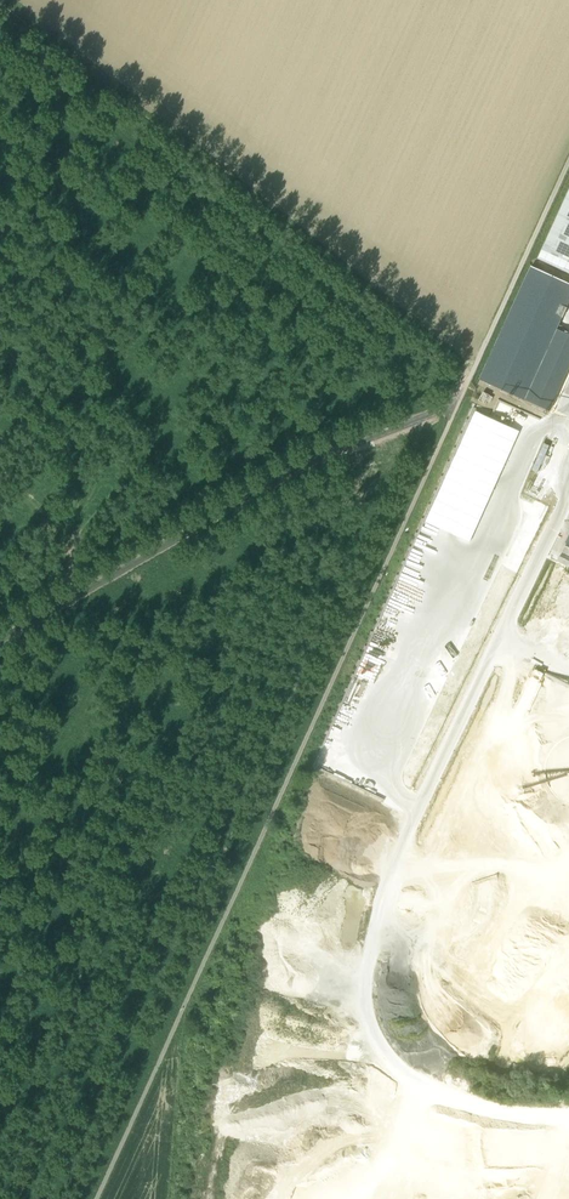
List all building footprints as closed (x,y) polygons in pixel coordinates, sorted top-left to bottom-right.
[(539,259),(568,273),(568,193),(539,259)] [(557,329),(568,302),(568,283),(531,266),(479,380),(549,411),(568,367),(568,334),(557,329)] [(477,538),(518,423),(470,406),(429,521),(477,538)]
